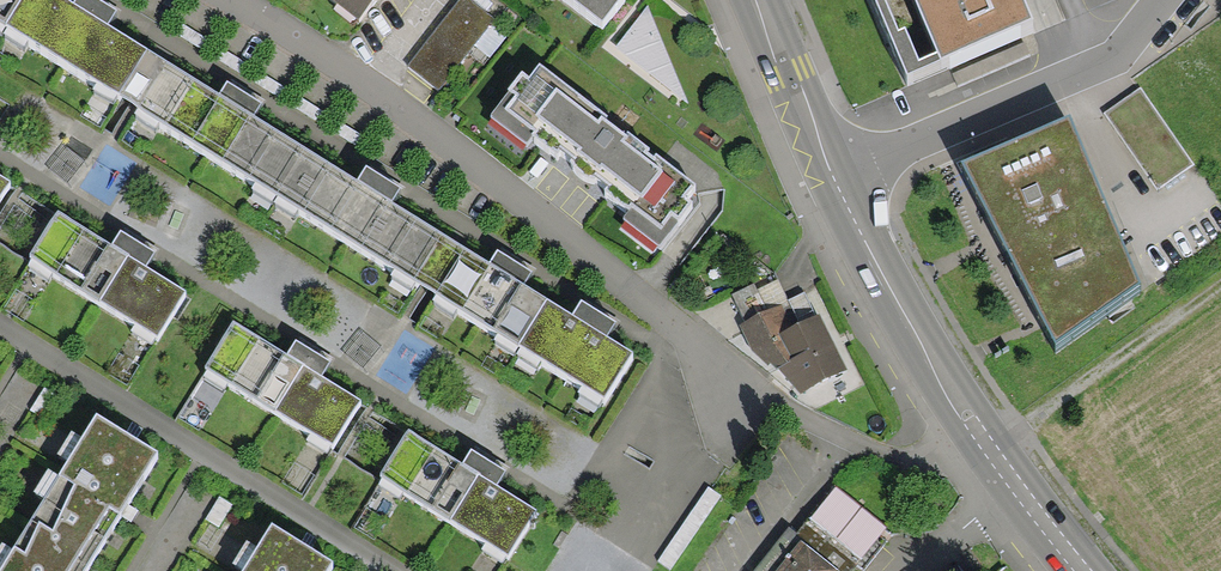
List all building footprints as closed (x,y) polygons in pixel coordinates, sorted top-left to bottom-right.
[(117,104),(161,129),(253,187),(300,216),(393,273),(459,313),(498,336),(545,363),(583,387),(608,401),(633,359),(609,345),(618,330),(600,319),(585,310),(575,326),(520,292),(529,277),(512,266),(497,257),(491,267),(395,210),(403,196),(384,185),(368,175),(360,188),(251,123),(261,108),(242,96),(227,87),(218,101),(107,33),(116,19),(100,10),(84,0),(82,0),(75,13),(54,0),(0,0),(0,34),(117,104)] [(358,27),(379,0),(322,0),(358,27)] [(463,0),(460,0),(409,67),(438,89),(491,21),(463,0)] [(606,33),(629,0),(563,0),(606,33)] [(904,91),(1035,35),(1020,0),(865,0),(904,91)] [(682,101),(643,7),(611,47),(682,101)] [(693,191),(538,76),(528,89),(521,83),(510,98),(517,104),(505,119),(581,175),(663,235),(672,223),(677,227),(688,212),(682,207),(693,191)] [(1141,89),(1105,114),(1157,188),(1193,163),(1141,89)] [(1013,146),(965,166),(1046,326),(1057,347),(1140,286),(1068,122),(1013,146)] [(10,186),(0,181),(0,203),(10,186)] [(108,252),(54,219),(28,263),(158,341),(184,299),(143,274),(153,258),(118,236),(108,252)] [(788,360),(825,342),(802,296),(786,304),(772,277),(731,298),(762,350),(788,360)] [(284,362),(229,331),(204,375),(336,450),(361,407),(319,383),(329,367),(293,346),(284,362)] [(842,377),(825,342),(788,360),(804,395),(842,377)] [(92,425),(82,442),(73,436),(57,461),(65,466),(56,481),(45,475),(30,499),(39,505),(9,552),(4,548),(0,554),(0,570),(87,570),(126,509),(154,464),(92,425)] [(462,470),(408,437),(382,480),(510,557),(536,514),(498,491),(506,478),(470,456),(462,470)] [(894,532),(833,484),(797,530),(793,527),(758,570),(863,570),(894,532)] [(268,533),(258,550),(249,544),(234,569),(237,570),(330,570),(331,570),(268,533)]
